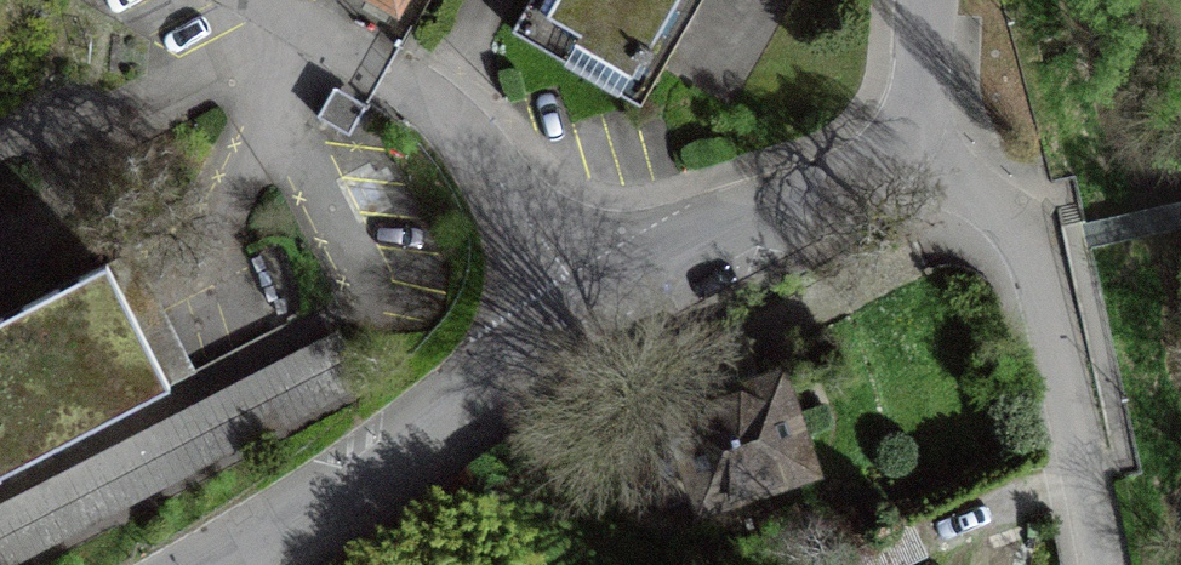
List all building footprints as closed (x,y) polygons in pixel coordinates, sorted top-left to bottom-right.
[(686,0),(529,0),(514,24),(632,93),(686,0)] [(361,112),(330,94),(317,116),(349,134),(361,112)] [(170,385),(105,262),(0,317),(0,474),(170,385)] [(676,420),(634,434),(659,503),(700,491),(703,501),(750,487),(766,492),(781,490),(794,482),(801,471),(810,469),(780,378),(673,413),(676,420)] [(829,561),(831,564),(906,564),(929,554),(914,522),(829,561)] [(415,564),(457,564),(450,549),(415,564)]
